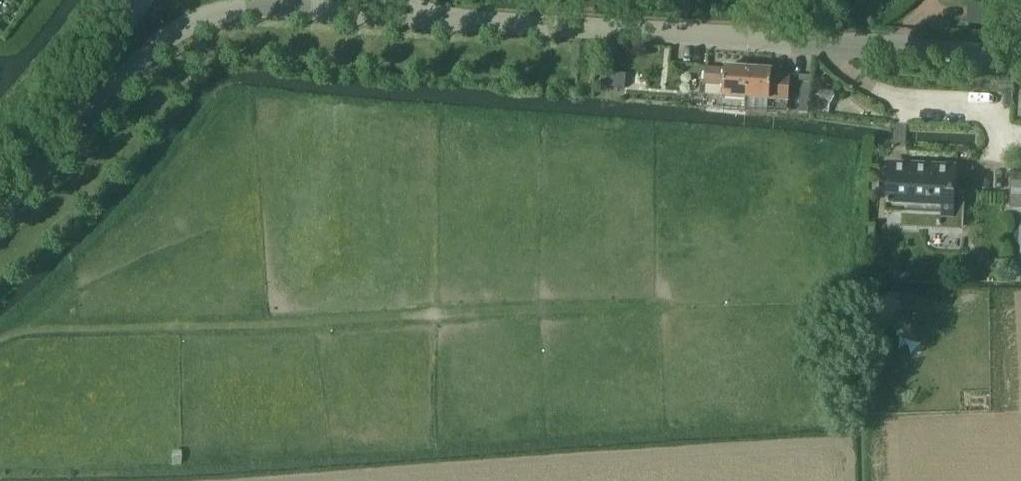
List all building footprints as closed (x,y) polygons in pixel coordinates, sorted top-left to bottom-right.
[(745,111),(748,70),(737,69),(737,67),(727,66),(727,68),(724,68),(724,70),(705,69),(703,87),(723,88),(722,99),(721,109),(745,111)] [(758,68),(758,70),(748,70),(745,111),(768,113),(769,103),(769,102),(787,103),(788,78),(770,77),(771,71),(768,71),(768,69),(758,68)] [(625,75),(601,73),(600,88),(624,89),(625,75)] [(955,195),(956,170),(890,166),(888,213),(899,213),(898,229),(962,233),(964,195),(955,195)] [(1010,199),(1020,200),(1020,175),(1011,175),(1010,199)]
